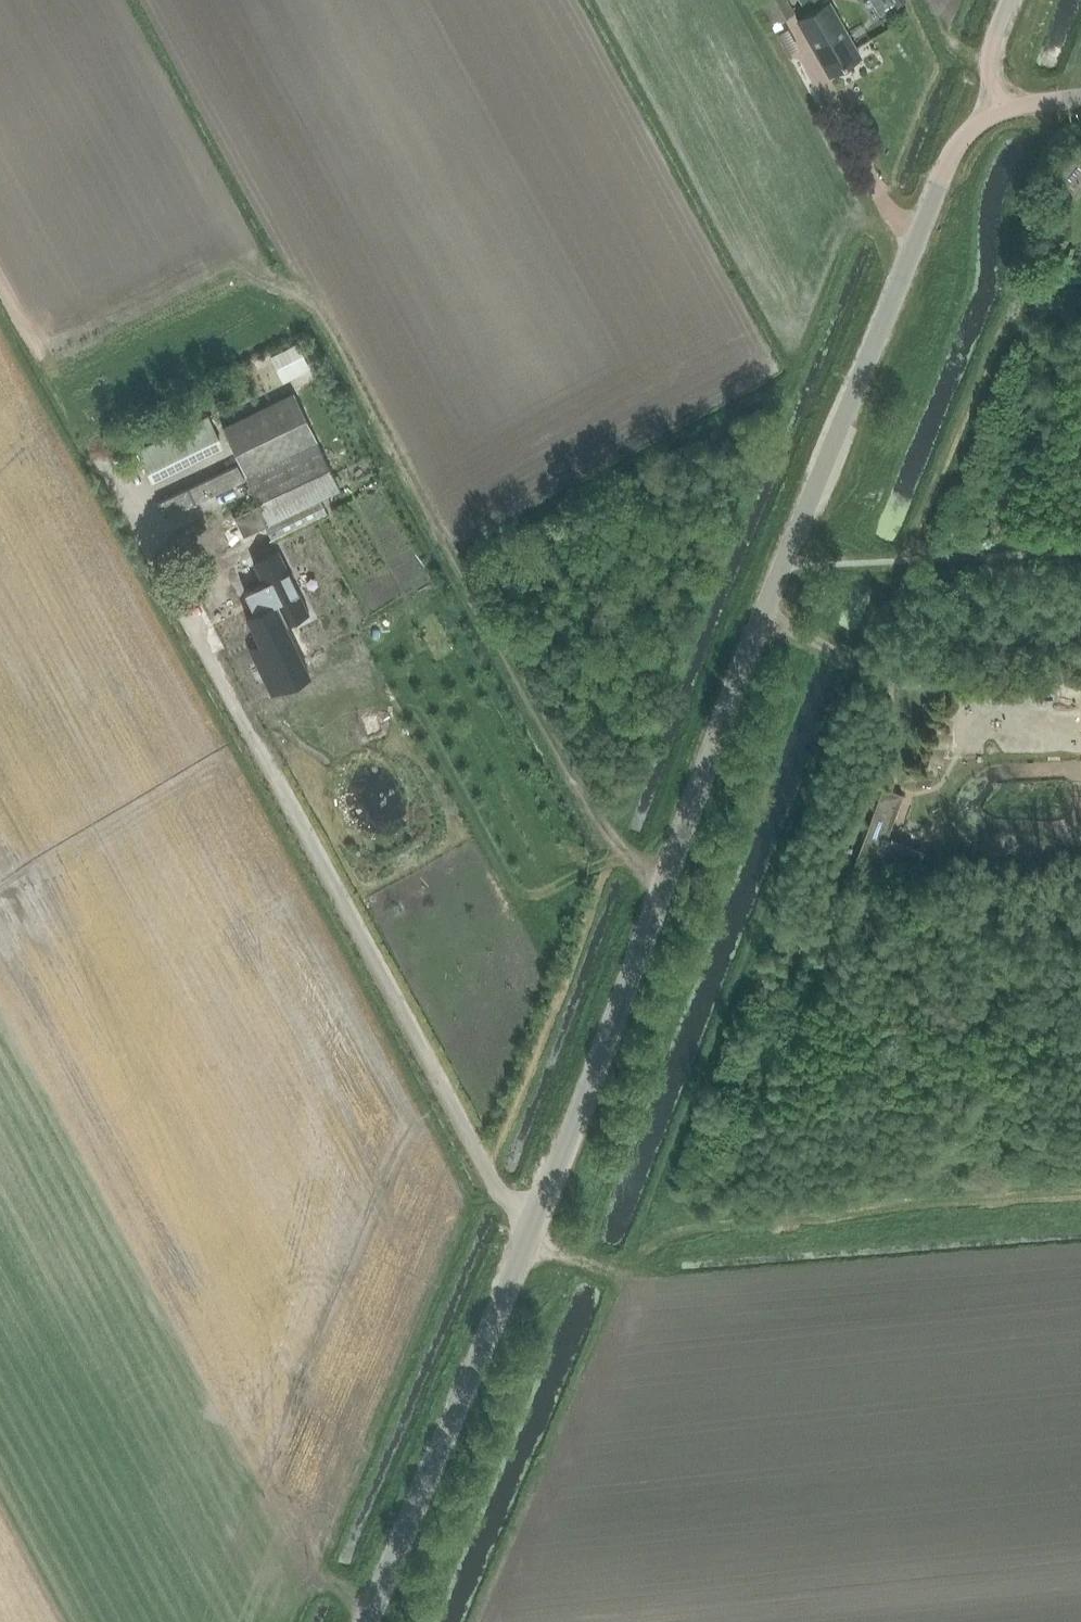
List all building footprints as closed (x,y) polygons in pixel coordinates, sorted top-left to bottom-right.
[(777,20),(794,11),(787,0),(765,0),(777,20)] [(882,11),(900,0),(875,0),(882,11)] [(829,3),(797,22),(828,76),(860,58),(829,3)] [(1067,156),(1052,174),(1065,184),(1079,166),(1067,156)] [(297,343),(269,357),(281,382),(309,368),(297,343)] [(259,505),(205,531),(224,570),(252,556),(243,537),(266,526),(271,536),(326,510),(321,499),(340,490),(317,441),(293,393),(222,427),(259,505)] [(206,415),(134,449),(149,481),(221,446),(206,415)] [(266,586),(246,595),(256,616),(248,621),(280,684),(309,669),(288,627),(313,615),(283,552),(256,565),(266,586)] [(920,774),(918,786),(931,788),(932,776),(920,774)] [(868,880),(898,800),(878,792),(848,873),(868,880)]
